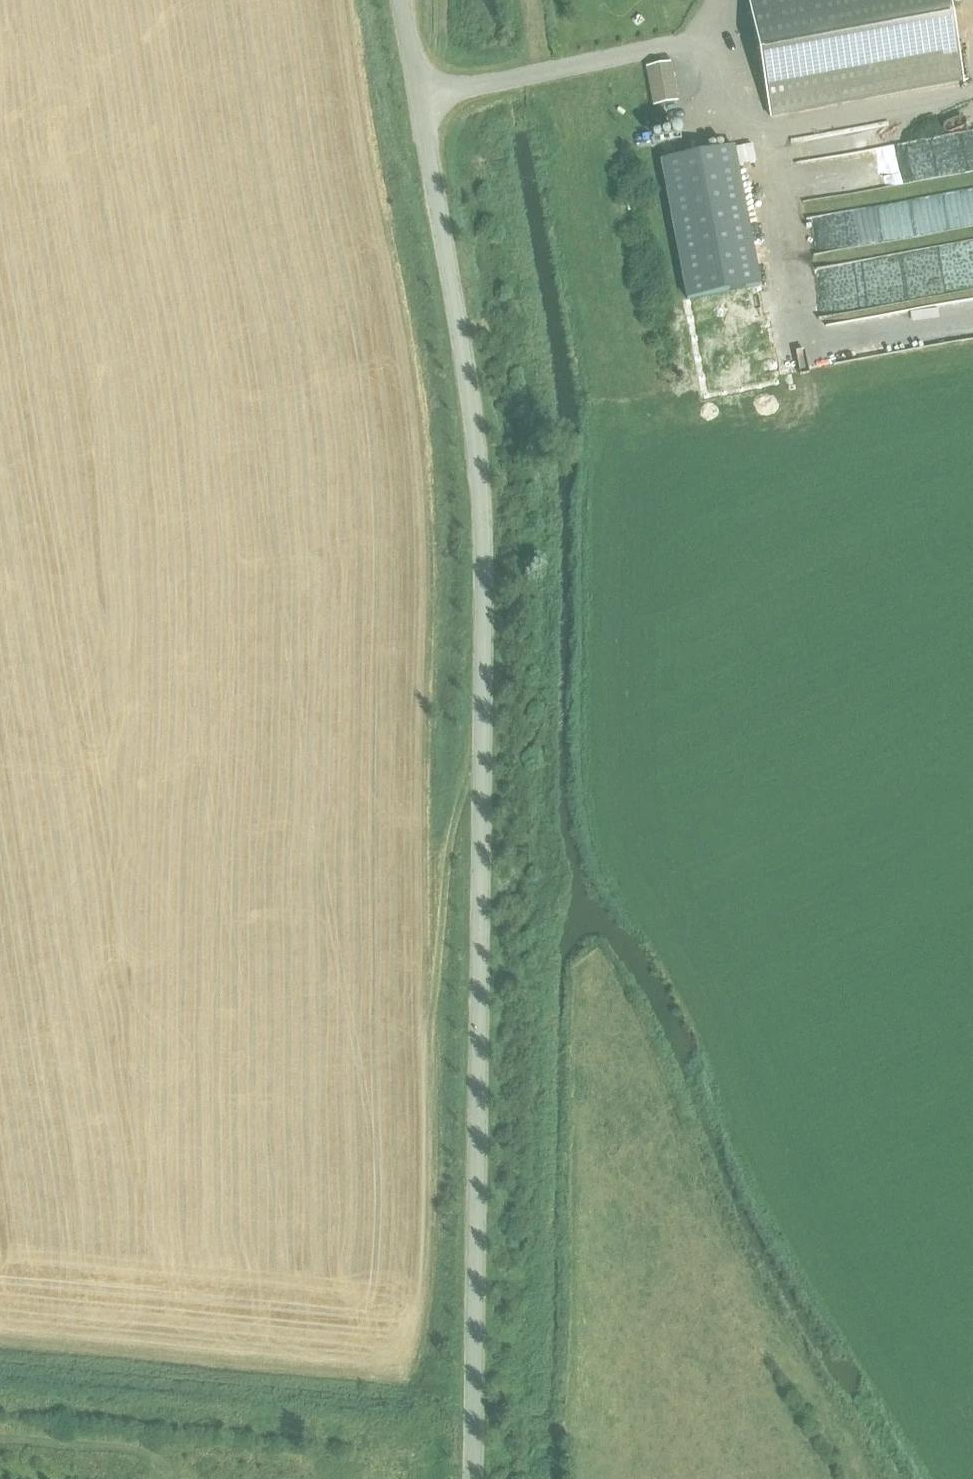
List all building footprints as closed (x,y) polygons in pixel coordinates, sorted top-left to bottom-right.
[(769,118),(962,81),(946,0),(747,0),(769,118)] [(646,69),(653,107),(677,103),(670,64),(646,69)] [(751,146),(733,149),(734,155),(736,167),(754,163),(751,146)] [(733,149),(732,147),(660,161),(687,300),(759,286),(736,167),(734,155),(733,149)]
